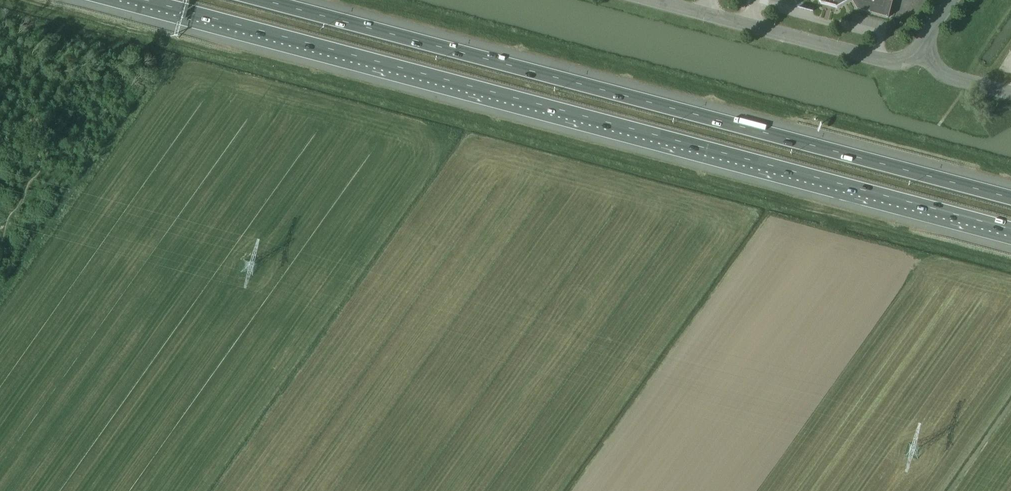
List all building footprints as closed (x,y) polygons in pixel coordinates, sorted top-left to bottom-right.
[(857,9),(889,17),(893,0),(852,0),(857,9)]
